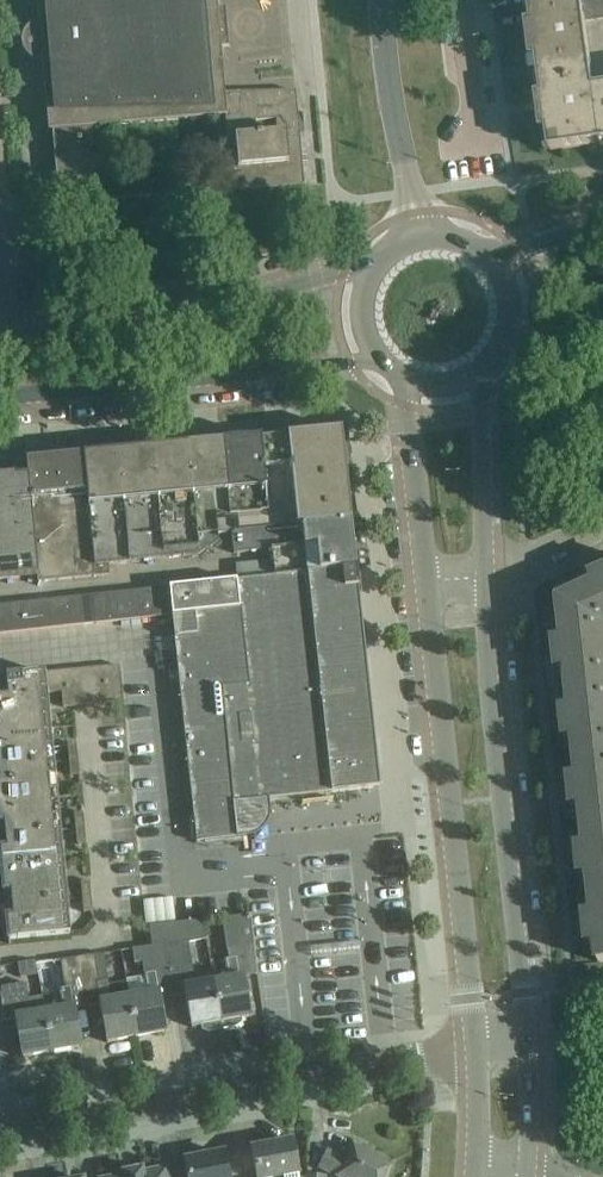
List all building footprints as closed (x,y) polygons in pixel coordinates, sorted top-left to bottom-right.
[(51,130),(91,127),(225,115),(225,117),(224,93),(220,47),(229,46),(225,6),(217,6),(216,0),(36,0),(38,22),(35,23),(31,24),(29,26),(26,28),(25,30),(24,31),(22,34),(22,36),(21,37),(21,39),(21,41),(21,43),(21,45),(21,47),(22,48),(23,51),(25,54),(26,56),(29,58),(32,60),(35,61),(38,62),(42,62),(48,131),(51,130)] [(543,94),(592,87),(583,21),(580,0),(566,0),(531,5),(543,94)] [(583,21),(596,20),(594,0),(580,0),(583,21)] [(596,20),(602,19),(602,0),(594,0),(596,20)] [(551,150),(602,143),(602,87),(602,85),(592,87),(543,94),(551,150)] [(231,192),(303,186),(295,91),(224,93),(225,117),(231,192)] [(58,207),(97,203),(91,127),(51,130),(58,207)] [(227,493),(234,492),(238,532),(350,519),(341,430),(222,442),(227,493)] [(199,556),(216,535),(212,494),(227,493),(222,442),(188,445),(187,445),(192,496),(193,496),(197,533),(199,556)] [(199,556),(197,533),(193,496),(192,496),(187,445),(153,448),(164,560),(199,556)] [(118,452),(130,564),(164,560),(153,448),(118,452)] [(94,567),(130,564),(118,452),(82,455),(94,567)] [(27,475),(36,576),(37,583),(95,577),(94,567),(82,455),(25,461),(27,475)] [(27,475),(0,477),(0,580),(36,576),(27,475)] [(274,576),(356,568),(350,519),(238,532),(231,533),(233,553),(271,550),(274,576)] [(235,581),(167,588),(170,616),(172,616),(180,692),(196,842),(238,837),(237,828),(241,828),(247,828),(261,810),(260,800),(380,787),(356,568),(274,576),(259,578),(235,581)] [(560,601),(599,963),(602,962),(602,581),(560,601)] [(156,618),(170,616),(167,588),(153,590),(156,618)] [(156,618),(153,590),(138,591),(141,619),(156,618)] [(141,619),(138,591),(133,592),(124,593),(127,621),(141,619)] [(127,621),(124,593),(109,594),(112,622),(127,621)] [(112,622),(109,594),(96,595),(95,596),(97,624),(112,622)] [(97,624),(95,596),(80,597),(83,625),(97,624)] [(83,625),(80,597),(0,605),(0,634),(83,625)] [(119,665),(0,677),(0,855),(8,940),(69,934),(46,693),(61,692),(63,708),(122,702),(119,665)] [(78,760),(76,745),(67,746),(69,761),(78,760)] [(69,761),(70,776),(79,775),(78,760),(69,761)] [(84,828),(83,813),(74,814),(75,829),(84,828)] [(75,829),(77,844),(86,843),(84,828),(75,829)] [(91,896),(90,881),(81,882),(82,897),(91,896)] [(82,897),(84,912),(92,911),(91,896),(82,897)] [(250,916),(221,919),(232,977),(214,980),(221,1022),(222,1029),(237,1026),(242,1023),(241,1018),(251,1017),(244,976),(256,974),(252,932),(250,916)] [(173,995),(185,993),(191,1027),(201,1026),(202,1030),(207,1032),(222,1029),(221,1022),(214,980),(195,984),(188,941),(183,942),(180,923),(175,924),(160,926),(163,945),(170,983),(173,995)] [(163,945),(160,926),(149,927),(151,941),(152,946),(163,945)] [(173,995),(170,983),(163,945),(152,946),(131,949),(134,963),(142,962),(147,992),(129,995),(136,1037),(167,1032),(160,997),(173,995)] [(95,955),(79,958),(87,1007),(99,1005),(106,1043),(136,1037),(129,995),(111,998),(108,980),(103,953),(95,955)] [(63,1007),(44,1011),(51,1052),(82,1047),(75,1009),(87,1007),(79,958),(60,961),(65,988),(59,989),(63,1007)] [(44,1011),(42,997),(28,999),(26,984),(0,987),(0,989),(3,1022),(15,1020),(21,1058),(51,1052),(44,1011)] [(257,1176),(273,1176),(275,1176),(298,1176),(291,1140),(252,1148),(257,1176)] [(353,1145),(345,1161),(326,1151),(319,1166),(341,1176),(381,1176),(388,1162),(353,1145)] [(223,1153),(202,1157),(203,1160),(186,1163),(185,1158),(184,1158),(188,1176),(228,1176),(223,1153)] [(169,1170),(166,1170),(166,1168),(142,1172),(141,1169),(122,1172),(123,1176),(116,1176),(170,1176),(169,1170)]
